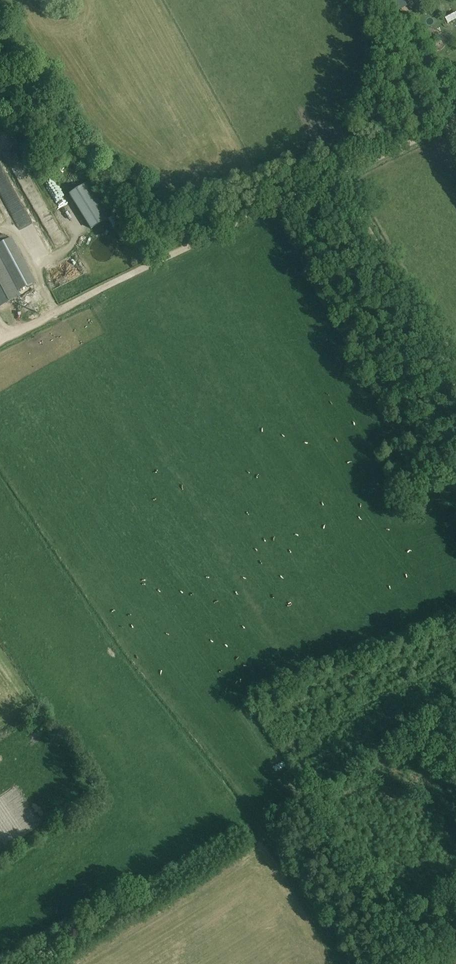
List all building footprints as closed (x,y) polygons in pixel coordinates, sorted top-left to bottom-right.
[(406,0),(394,0),(399,9),(408,4),(406,0)] [(86,182),(69,193),(90,227),(108,216),(86,182)] [(69,226),(65,228),(68,237),(73,236),(69,226)] [(107,250),(111,247),(103,233),(90,241),(101,260),(110,255),(107,250)] [(11,237),(7,239),(0,243),(0,306),(20,295),(18,290),(35,281),(11,237)] [(70,261),(63,262),(64,273),(72,272),(70,261)] [(62,283),(54,270),(48,274),(56,287),(62,283)]
